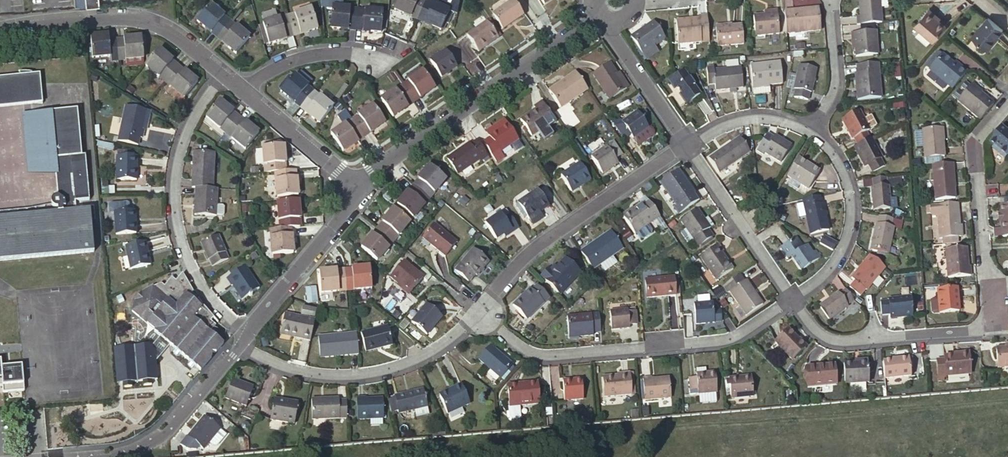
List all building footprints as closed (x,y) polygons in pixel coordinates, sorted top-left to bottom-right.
[(74,9),(85,8),(98,7),(98,0),(73,0),(74,9)] [(417,19),(425,1),(422,0),(398,0),(395,6),(393,10),(403,14),(404,13),(417,19)] [(512,0),(492,14),(502,29),(522,15),(512,0)] [(857,25),(881,23),(879,0),(858,0),(859,16),(856,16),(857,25)] [(425,1),(417,19),(431,25),(431,26),(440,30),(449,11),(432,4),(431,4),(425,1)] [(205,28),(217,37),(229,22),(224,18),(224,17),(210,5),(196,22),(204,28),(205,28)] [(340,28),(355,30),(357,10),(350,10),(350,9),(332,8),(330,28),(340,29),(340,28)] [(784,11),(786,33),(820,30),(818,8),(784,11)] [(929,8),(927,11),(938,19),(940,17),(929,8)] [(294,15),(287,17),(293,36),(307,32),(308,33),(317,29),(311,9),(294,15)] [(241,12),(239,10),(229,22),(232,24),(241,12)] [(357,10),(355,30),(370,31),(370,32),(380,33),(381,28),(382,12),(364,10),(364,11),(357,10)] [(293,36),(287,17),(280,20),(280,19),(277,20),(275,11),(262,16),(264,24),(262,25),(269,44),(269,45),(279,42),(279,40),(293,36)] [(938,19),(927,11),(915,26),(933,41),(946,26),(938,19)] [(777,14),(764,15),(753,16),(754,37),(779,34),(777,14)] [(708,39),(707,16),(698,16),(698,19),(675,21),(677,44),(701,42),(701,40),(708,39)] [(986,49),(1003,30),(988,18),(972,37),(986,49)] [(488,20),(486,21),(497,38),(500,37),(488,20)] [(497,38),(486,21),(466,35),(478,52),(497,38)] [(229,22),(217,37),(228,46),(228,48),(236,54),(249,38),(236,26),(235,26),(232,24),(229,22)] [(653,22),(630,38),(642,55),(654,47),(664,40),(662,36),(655,26),(653,22)] [(658,24),(655,26),(662,36),(665,34),(658,24)] [(262,25),(258,27),(263,46),(269,44),(262,25)] [(742,25),(715,27),(716,46),(743,44),(742,25)] [(851,33),(851,41),(854,41),(855,49),(855,57),(877,55),(875,31),(851,33)] [(119,60),(117,41),(109,41),(109,36),(101,37),(101,36),(91,37),(93,59),(111,57),(111,61),(119,60)] [(131,39),(117,41),(119,60),(126,60),(144,58),(142,37),(132,38),(131,39)] [(630,38),(628,39),(639,56),(642,55),(630,38)] [(654,47),(642,55),(645,61),(657,53),(654,47)] [(167,56),(159,50),(146,66),(160,78),(161,77),(166,81),(178,66),(167,57),(167,56)] [(445,50),(429,61),(440,77),(456,66),(445,50)] [(929,70),(951,89),(967,72),(960,66),(958,69),(953,64),(942,55),(941,55),(938,52),(929,61),(934,65),(929,70)] [(145,65),(144,58),(126,60),(127,67),(145,65)] [(925,67),(929,70),(934,65),(929,61),(925,67)] [(626,89),(616,75),(609,63),(592,75),(609,100),(626,89)] [(752,87),(753,87),(768,86),(782,84),(780,63),(750,66),(752,87)] [(877,64),(856,66),(857,74),(854,74),(856,100),(880,98),(877,64)] [(178,66),(166,81),(172,86),(171,87),(186,98),(199,82),(191,75),(190,75),(178,66)] [(815,69),(798,66),(796,76),(793,90),(795,91),(793,98),(807,101),(808,94),(810,94),(815,69)] [(713,68),(706,68),(707,83),(714,82),(715,91),(743,88),(741,68),(714,71),(713,68)] [(684,70),(668,81),(674,90),(677,88),(681,93),(679,94),(686,103),(700,93),(684,70)] [(309,97),(313,92),(308,88),(313,81),(301,71),(294,76),(291,79),(282,90),(280,92),(288,98),(289,98),(301,108),(303,105),(309,97)] [(407,82),(402,86),(413,102),(425,94),(426,95),(434,89),(422,71),(407,81),(407,82)] [(0,77),(0,107),(43,103),(40,73),(32,74),(31,72),(29,72),(22,72),(19,72),(19,75),(0,77)] [(587,89),(575,73),(548,91),(560,108),(566,104),(587,89)] [(619,73),(616,75),(626,89),(628,88),(619,73)] [(796,76),(789,74),(785,88),(793,90),(796,76)] [(282,90),(291,79),(288,77),(279,87),(282,90)] [(972,83),(970,85),(980,93),(982,91),(972,83)] [(344,84),(335,98),(339,100),(348,87),(344,84)] [(956,101),(979,121),(993,104),(980,93),(970,85),(956,101)] [(413,102),(402,86),(395,90),(380,100),(392,117),(401,112),(400,111),(413,102)] [(769,93),(768,86),(753,87),(754,95),(769,93)] [(333,109),(313,92),(309,97),(303,105),(301,108),(312,117),(311,118),(319,125),(333,109)] [(221,128),(226,133),(238,118),(227,108),(227,107),(219,101),(206,117),(220,129),(221,128)] [(535,109),(519,119),(531,136),(546,126),(548,128),(555,123),(541,102),(533,107),(535,109)] [(338,113),(342,108),(339,104),(334,109),(338,113)] [(560,108),(554,112),(566,130),(578,122),(566,104),(560,108)] [(142,128),(147,111),(124,105),(116,140),(136,145),(138,137),(140,138),(142,128)] [(357,117),(352,120),(356,127),(363,137),(375,128),(376,129),(384,123),(372,105),(357,116),(357,117)] [(95,253),(92,210),(77,211),(77,202),(91,201),(87,156),(83,157),(79,110),(26,115),(30,161),(53,159),(57,197),(54,198),(53,199),(52,200),(51,201),(50,202),(51,205),(51,206),(51,207),(52,208),(54,209),(55,210),(57,209),(57,214),(0,219),(0,261),(95,253)] [(858,138),(861,145),(872,139),(869,132),(873,130),(862,110),(846,118),(856,139),(858,138)] [(618,119),(612,123),(626,144),(632,139),(635,143),(651,132),(639,115),(623,126),(618,119)] [(238,118),(226,133),(231,137),(231,138),(245,150),(258,133),(250,127),(249,127),(238,118)] [(485,131),(488,136),(506,123),(504,119),(485,131)] [(356,127),(352,120),(346,125),(345,124),(330,135),(342,152),(351,146),(350,145),(363,137),(356,127)] [(506,123),(488,136),(489,138),(482,143),(496,162),(503,157),(499,152),(518,140),(507,123),(506,123)] [(987,141),(993,147),(1005,157),(1007,153),(1007,133),(1000,126),(987,141)] [(942,128),(922,130),(924,158),(944,157),(942,128)] [(767,135),(756,152),(763,156),(764,153),(780,164),(791,146),(774,136),(773,139),(767,135)] [(739,138),(709,159),(719,173),(749,152),(739,138)] [(861,145),(858,147),(867,167),(871,165),(875,172),(886,166),(883,159),(884,158),(874,139),(872,139),(861,145)] [(487,156),(476,141),(470,145),(469,144),(447,159),(457,175),(479,160),(480,161),(487,156)] [(613,142),(591,158),(602,174),(618,163),(615,160),(622,155),(613,142)] [(265,165),(265,173),(275,172),(285,171),(284,156),(285,156),(284,145),(278,146),(264,147),(263,147),(264,164),(265,165)] [(1005,157),(993,147),(991,149),(1003,159),(1005,157)] [(194,153),(192,188),(195,188),(213,189),(215,154),(194,153)] [(126,156),(117,156),(117,180),(137,180),(137,156),(126,156)] [(819,171),(798,158),(786,177),(808,190),(819,171)] [(53,159),(30,161),(31,173),(54,171),(53,159)] [(578,162),(559,175),(571,192),(590,179),(578,162)] [(952,163),(931,165),(934,201),(954,199),(952,163)] [(423,175),(413,186),(416,188),(425,196),(428,199),(433,193),(434,193),(445,179),(429,166),(422,174),(423,175)] [(296,186),(295,170),(285,171),(275,172),(276,198),(277,198),(286,197),(286,200),(296,200),(296,197),(297,197),(297,186),(296,186)] [(678,215),(699,200),(679,171),(660,183),(676,206),(673,208),(678,215)] [(885,178),(872,179),(873,188),(871,188),(874,211),(889,209),(887,186),(886,186),(886,185),(885,179),(885,178)] [(651,188),(648,184),(641,188),(645,193),(651,188)] [(416,188),(413,186),(404,198),(403,197),(396,205),(408,215),(405,217),(410,221),(412,219),(417,223),(422,217),(422,214),(418,212),(424,205),(424,204),(428,199),(425,196),(416,188)] [(213,189),(195,188),(194,216),(216,217),(217,206),(218,189),(213,189)] [(517,203),(518,205),(526,217),(532,226),(542,219),(538,213),(548,207),(548,206),(543,199),(537,190),(517,203)] [(820,205),(819,197),(801,201),(809,235),(828,231),(822,204),(820,205)] [(298,201),(277,203),(278,221),(279,221),(280,229),(289,228),(299,227),(298,212),(299,211),(298,201)] [(634,234),(659,217),(648,202),(642,205),(641,204),(622,216),(634,234)] [(116,212),(131,211),(130,205),(129,203),(128,203),(112,204),(111,204),(110,206),(111,213),(116,212)] [(954,204),(929,206),(929,214),(937,214),(939,239),(941,239),(957,238),(960,238),(959,226),(958,212),(955,212),(954,204)] [(408,215),(396,205),(394,207),(405,217),(408,215)] [(526,217),(518,205),(515,207),(523,219),(526,217)] [(1001,237),(1007,237),(1007,205),(998,205),(999,214),(1000,222),(1000,228),(993,229),(994,238),(1001,237)] [(409,223),(393,209),(386,217),(387,218),(377,229),(392,242),(397,236),(397,237),(409,223)] [(496,241),(503,236),(510,230),(512,233),(518,228),(505,210),(484,225),(496,241)] [(697,210),(681,222),(686,229),(680,233),(688,244),(693,240),(698,248),(713,237),(708,230),(710,229),(704,221),(697,210)] [(131,211),(116,212),(117,235),(137,233),(136,211),(131,211)] [(891,219),(878,217),(877,225),(875,224),(871,251),(888,254),(893,227),(890,227),(891,219)] [(708,218),(704,221),(710,229),(714,226),(708,218)] [(433,225),(422,238),(444,257),(456,243),(433,225)] [(280,229),(269,229),(271,256),(292,254),(292,244),(291,243),(289,228),(280,229)] [(392,242),(377,229),(368,241),(367,241),(360,249),(377,262),(388,249),(387,248),(392,242)] [(610,231),(580,252),(592,270),(600,264),(613,255),(623,249),(610,231)] [(218,236),(201,243),(208,260),(209,260),(212,267),(228,260),(218,236)] [(819,244),(832,251),(836,243),(823,236),(819,244)] [(796,238),(793,240),(800,250),(803,248),(796,238)] [(800,250),(793,240),(779,249),(787,260),(791,258),(800,271),(817,260),(812,253),(807,245),(803,248),(800,250)] [(145,242),(126,246),(131,270),(150,266),(145,242)] [(717,245),(699,258),(716,281),(733,270),(721,253),(723,252),(717,245)] [(966,248),(945,250),(947,278),(970,276),(969,266),(967,266),(966,248)] [(472,249),(453,271),(467,283),(474,275),(476,277),(488,262),(472,249)] [(613,255),(600,264),(605,271),(618,262),(613,255)] [(884,268),(869,256),(851,278),(855,281),(849,287),(860,296),(864,290),(866,291),(884,268)] [(552,272),(549,270),(548,268),(540,276),(559,295),(580,274),(565,259),(556,268),(552,272)] [(403,262),(389,279),(409,294),(422,278),(403,262)] [(244,267),(226,279),(231,287),(233,286),(242,300),(248,296),(249,297),(252,295),(251,294),(259,289),(244,267)] [(359,270),(344,271),(345,290),(353,290),(371,289),(369,268),(359,269),(359,270)] [(345,290),(344,271),(329,272),(329,271),(318,272),(320,293),(339,292),(339,291),(345,290)] [(196,367),(200,371),(204,367),(223,344),(210,333),(216,326),(210,322),(214,318),(207,310),(198,299),(195,303),(189,297),(193,292),(182,273),(176,281),(172,278),(164,287),(162,284),(154,288),(153,287),(141,292),(135,299),(132,312),(155,331),(155,332),(160,337),(167,337),(170,332),(176,337),(170,345),(174,349),(173,350),(173,353),(176,356),(179,356),(181,354),(189,361),(188,363),(188,366),(191,369),(194,369),(196,367)] [(269,280),(273,284),(278,278),(274,274),(269,280)] [(744,283),(739,276),(722,288),(727,294),(729,293),(746,317),(762,305),(746,281),(744,283)] [(675,294),(674,279),(674,278),(644,281),(646,299),(675,296),(675,294)] [(529,289),(512,306),(526,320),(549,298),(537,286),(531,291),(529,289)] [(313,287),(305,288),(309,303),(316,301),(313,287)] [(936,290),(938,314),(958,312),(957,297),(960,297),(960,290),(957,290),(957,288),(956,288),(937,290),(936,290)] [(853,301),(845,290),(839,295),(838,293),(819,307),(828,320),(847,307),(847,305),(853,301)] [(910,298),(887,300),(887,302),(879,302),(881,316),(889,315),(889,319),(911,317),(910,298)] [(0,300),(0,399),(13,398),(4,299),(0,300)] [(680,301),(682,316),(690,315),(694,315),(693,305),(693,300),(680,301)] [(712,303),(693,305),(694,315),(695,325),(713,323),(714,322),(721,321),(720,311),(713,312),(712,303)] [(425,304),(410,322),(426,335),(441,316),(425,304)] [(628,313),(609,314),(610,333),(629,332),(629,328),(636,328),(636,315),(628,316),(628,313)] [(295,338),(309,341),(313,320),(284,314),(280,332),(296,335),(295,338)] [(593,333),(600,332),(599,314),(567,317),(568,335),(578,334),(578,337),(593,336),(593,333)] [(392,346),(391,340),(388,327),(361,333),(365,352),(392,346)] [(788,329),(774,342),(792,360),(805,347),(788,329)] [(160,337),(170,345),(176,337),(170,332),(167,337),(160,337)] [(358,355),(356,333),(317,337),(319,358),(358,355)] [(160,337),(152,347),(155,350),(155,356),(151,356),(151,360),(156,363),(156,362),(170,345),(160,337)] [(114,348),(117,384),(123,383),(123,385),(126,387),(130,387),(132,384),(132,382),(143,381),(143,383),(145,385),(150,385),(152,382),(151,381),(158,380),(156,363),(151,360),(151,356),(155,356),(155,350),(152,347),(149,345),(114,348)] [(491,347),(478,359),(500,379),(512,365),(491,347)] [(1004,348),(995,349),(997,369),(1007,368),(1007,348),(1004,348)] [(968,355),(952,357),(943,357),(943,361),(945,378),(970,375),(968,355)] [(908,359),(882,361),(884,379),(911,376),(908,359)] [(945,378),(943,361),(935,362),(937,383),(944,383),(944,378),(945,378)] [(843,364),(844,384),(868,383),(867,363),(854,364),(843,364)] [(833,365),(806,367),(807,388),(835,385),(833,365)] [(706,373),(696,374),(696,379),(688,380),(690,395),(717,393),(715,372),(706,373)] [(631,395),(629,381),(628,373),(620,374),(620,376),(602,377),(604,398),(631,395)] [(751,377),(728,379),(730,399),(753,397),(751,377)] [(651,378),(642,379),(644,401),(671,398),(669,378),(651,380),(651,378)] [(231,380),(224,399),(246,407),(253,388),(231,380)] [(581,380),(562,381),(564,402),(583,400),(581,380)] [(537,383),(507,386),(509,408),(539,405),(537,383)] [(453,391),(439,397),(447,414),(470,404),(461,385),(452,389),(453,391)] [(438,395),(439,397),(453,391),(452,389),(438,395)] [(394,399),(387,400),(390,414),(397,412),(398,414),(426,407),(424,399),(425,398),(425,396),(424,396),(422,390),(394,397),(394,399)] [(143,398),(134,399),(131,403),(132,412),(136,415),(145,414),(148,410),(147,401),(143,398)] [(365,398),(356,398),(356,420),(383,419),(382,399),(365,400),(365,398)] [(346,419),(346,401),(338,402),(339,399),(311,400),(311,420),(346,419)] [(282,404),(272,403),(269,420),(294,425),(297,403),(283,401),(282,404)] [(204,417),(187,437),(203,450),(209,443),(219,430),(220,430),(204,417)] [(219,430),(209,443),(213,447),(217,446),(226,435),(219,430)]
